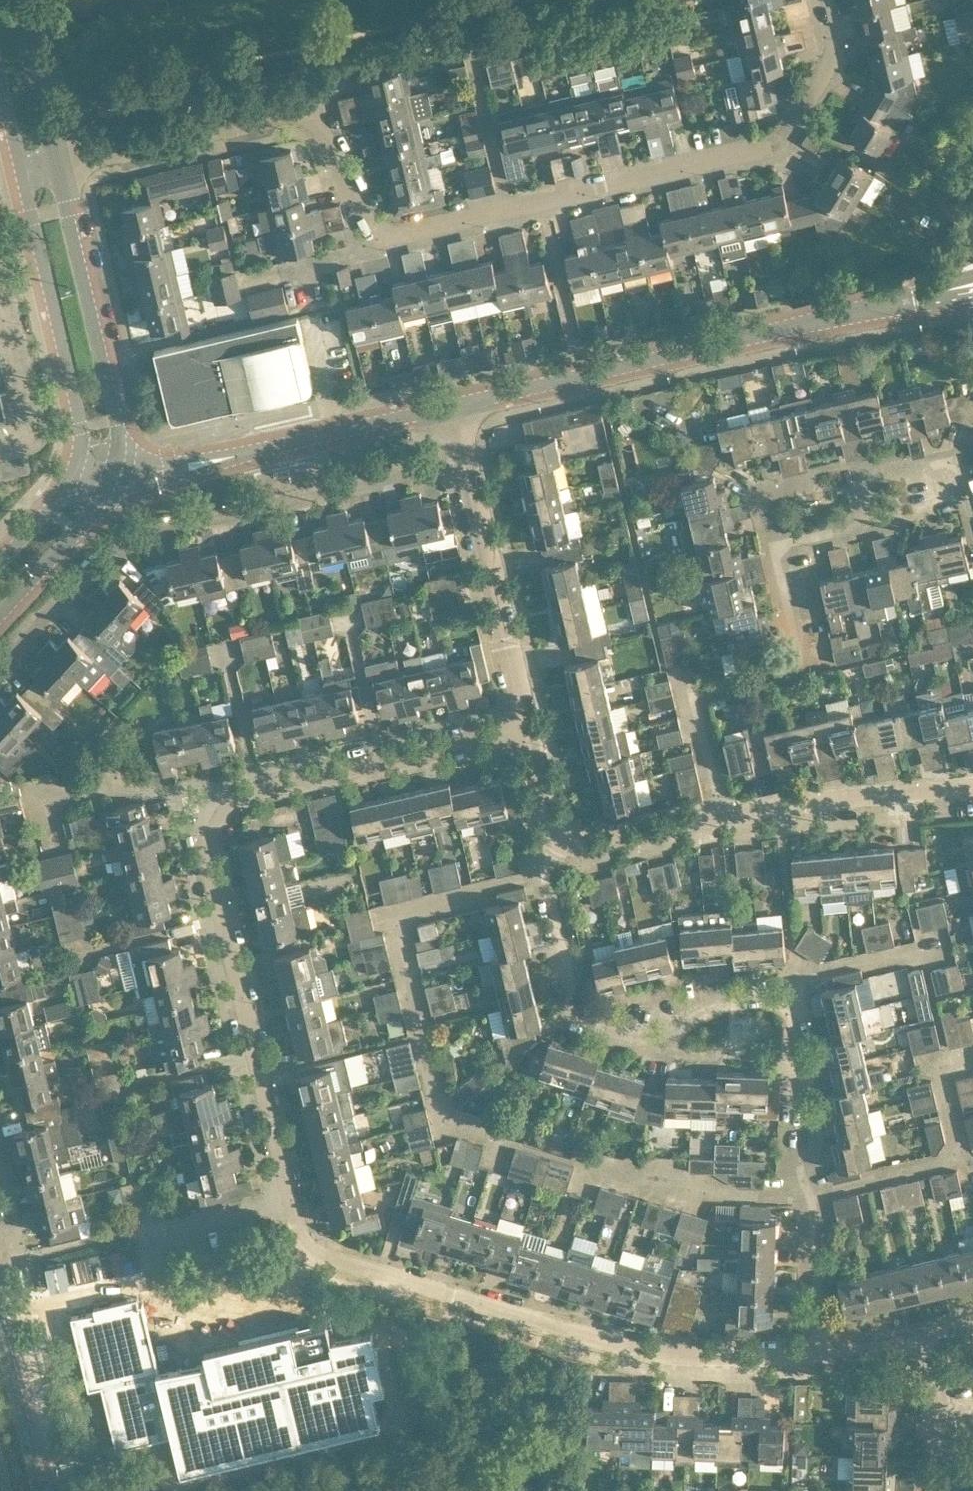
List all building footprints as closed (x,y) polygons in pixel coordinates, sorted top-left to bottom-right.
[(737,29),(773,21),(769,7),(797,0),(745,0),(730,3),(737,29)] [(855,13),(897,4),(896,0),(859,0),(859,2),(853,4),(855,13)] [(855,13),(861,38),(903,28),(903,27),(896,28),(891,6),(897,4),(855,13)] [(969,11),(956,15),(963,40),(972,37),(972,26),(969,11)] [(737,29),(742,53),(784,43),(782,33),(776,35),(773,21),(737,29)] [(659,24),(646,27),(647,35),(661,32),(659,24)] [(869,46),(873,61),(909,52),(905,39),(913,37),(916,32),(914,25),(903,28),(861,38),(864,48),(869,46)] [(680,32),(671,34),(673,43),(682,41),(680,32)] [(597,38),(586,41),(590,59),(602,56),(597,38)] [(590,59),(586,41),(576,44),(580,61),(590,59)] [(784,43),(742,53),(747,73),(748,76),(748,77),(779,70),(784,69),(781,54),(786,52),(784,43)] [(561,49),(549,52),(551,60),(563,57),(561,49)] [(872,87),(866,96),(889,110),(894,102),(909,110),(919,94),(909,52),(873,61),(876,75),(870,76),(872,87)] [(691,53),(673,57),(675,69),(694,64),(691,53)] [(536,57),(525,59),(527,66),(538,64),(536,57)] [(488,64),(491,81),(501,79),(497,62),(488,64)] [(675,69),(678,80),(697,76),(694,64),(675,69)] [(361,92),(340,97),(343,109),(412,93),(406,68),(376,75),(375,69),(357,74),(361,92)] [(728,108),(718,110),(721,124),(748,117),(758,115),(755,102),(778,96),(775,81),(781,80),(779,73),(779,71),(779,70),(748,77),(737,80),(722,83),(728,108)] [(620,73),(595,79),(598,89),(608,131),(618,129),(632,125),(624,90),(620,73)] [(673,78),(648,84),(665,153),(676,151),(671,128),(684,125),(673,78)] [(595,79),(571,85),(573,95),(584,141),(599,137),(600,137),(599,133),(608,131),(598,89),(595,79)] [(648,84),(624,90),(632,125),(645,122),(654,156),(665,153),(648,84)] [(380,113),(383,126),(418,118),(435,114),(429,89),(412,93),(343,109),(346,121),(380,113)] [(573,95),(549,101),(560,147),(584,141),(573,95)] [(889,110),(866,96),(854,117),(859,120),(851,134),(882,153),(896,131),(904,129),(914,113),(909,110),(894,102),(889,110)] [(549,101),(524,107),(533,143),(534,149),(535,153),(560,147),(549,101)] [(518,108),(499,113),(505,137),(499,138),(509,179),(518,177),(521,176),(523,174),(524,172),(525,169),(525,166),(522,155),(534,152),(535,153),(534,149),(533,143),(524,107),(518,108)] [(365,146),(367,156),(424,142),(418,118),(383,126),(386,141),(365,146)] [(463,123),(465,132),(482,128),(480,119),(463,123)] [(482,128),(465,132),(471,156),(488,153),(482,128)] [(391,160),(394,175),(441,164),(444,163),(441,152),(427,156),(424,142),(367,156),(369,165),(391,160)] [(837,162),(829,175),(861,195),(871,202),(885,180),(823,142),(818,151),(837,162)] [(256,156),(262,181),(304,172),(301,162),(295,163),(292,148),(256,156)] [(249,150),(224,155),(227,171),(253,165),(249,150)] [(573,157),(576,174),(587,172),(583,155),(573,157)] [(223,156),(209,159),(215,184),(217,193),(230,189),(228,181),(229,181),(223,156)] [(121,223),(123,233),(160,224),(165,223),(159,199),(209,187),(203,161),(139,176),(145,202),(123,207),(127,221),(121,223)] [(542,165),(546,182),(556,179),(552,162),(542,165)] [(441,164),(394,175),(398,190),(392,191),(397,213),(447,201),(443,187),(446,186),(441,164)] [(490,165),(478,168),(484,193),(496,190),(490,165)] [(484,193),(478,168),(465,171),(471,196),(484,193)] [(267,181),(273,204),(309,196),(304,172),(262,181),(262,182),(267,181)] [(810,195),(799,197),(805,223),(815,220),(819,237),(838,232),(861,195),(829,175),(821,188),(816,185),(810,195)] [(679,186),(684,208),(694,249),(719,243),(711,208),(696,212),(694,205),(698,205),(692,183),(679,186)] [(774,193),(760,196),(771,244),(783,241),(780,229),(805,223),(799,197),(787,200),(783,185),(773,187),(774,193)] [(744,194),(734,197),(744,237),(747,250),(771,244),(760,196),(745,200),(744,194)] [(267,206),(273,230),(343,214),(340,202),(306,210),(303,199),(310,198),(309,196),(273,204),(267,206)] [(229,197),(218,200),(222,217),(233,215),(229,197)] [(726,205),(711,208),(718,237),(719,243),(723,259),(746,253),(742,238),(744,237),(734,197),(724,199),(726,205)] [(643,200),(631,203),(648,273),(673,267),(662,219),(661,219),(664,231),(651,234),(643,200)] [(628,239),(615,242),(624,278),(648,273),(631,203),(620,205),(628,239)] [(676,216),(662,219),(673,267),(674,267),(671,255),(694,249),(684,208),(675,210),(676,216)] [(594,212),(583,214),(599,284),(624,278),(615,242),(602,245),(594,212)] [(343,214),(273,230),(258,234),(261,247),(276,244),(279,256),(315,248),(312,234),(346,226),(343,214)] [(599,284),(583,214),(571,217),(579,251),(566,254),(575,290),(599,284)] [(123,233),(129,258),(171,248),(171,247),(165,248),(160,224),(123,233)] [(224,224),(206,228),(209,239),(226,234),(224,224)] [(952,227),(942,244),(952,250),(962,233),(952,227)] [(523,229),(511,231),(512,237),(527,301),(551,295),(553,295),(556,294),(555,287),(551,288),(545,259),(531,262),(525,237),(523,229)] [(492,260),(491,260),(500,296),(503,307),(527,301),(511,231),(499,234),(507,268),(495,271),(492,260)] [(226,234),(209,239),(211,250),(229,246),(229,244),(226,234)] [(261,247),(258,234),(245,237),(248,250),(261,247)] [(137,266),(141,281),(177,272),(171,248),(129,258),(131,267),(137,266)] [(475,257),(466,260),(475,301),(500,296),(491,260),(477,263),(475,257)] [(457,268),(443,271),(451,307),(475,301),(466,260),(456,262),(457,268)] [(222,273),(235,270),(233,262),(220,265),(222,273)] [(337,267),(342,285),(351,282),(347,265),(337,267)] [(138,297),(141,307),(183,297),(195,294),(189,269),(177,272),(141,281),(144,295),(138,297)] [(427,269),(417,271),(427,313),(429,323),(454,317),(451,307),(443,271),(428,275),(427,269)] [(210,276),(213,290),(238,284),(235,270),(222,273),(210,276)] [(408,279),(394,283),(397,294),(402,319),(427,313),(417,271),(407,274),(408,279)] [(870,275),(845,281),(847,290),(873,284),(870,275)] [(845,281),(832,284),(835,293),(847,290),(845,281)] [(765,283),(755,286),(760,303),(769,301),(765,283)] [(238,284),(213,290),(216,303),(241,297),(238,284)] [(714,289),(716,295),(720,312),(735,309),(729,285),(714,289)] [(283,286),(271,288),(277,312),(289,309),(283,286)] [(760,303),(755,286),(745,288),(749,305),(760,303)] [(271,288),(260,291),(265,315),(277,312),(271,288)] [(265,315),(260,291),(248,294),(253,317),(265,315)] [(380,293),(371,295),(380,336),(405,330),(402,319),(397,294),(396,295),(393,295),(381,298),(380,293)] [(380,336),(371,295),(360,298),(362,302),(347,306),(355,342),(380,336)] [(720,312),(716,295),(696,299),(700,317),(720,312)] [(183,297),(141,307),(143,317),(149,315),(153,330),(174,325),(177,336),(191,332),(183,297)] [(172,421),(307,389),(308,388),(310,388),(311,387),(312,385),(313,384),(313,383),(313,381),(313,380),(298,316),(155,350),(172,421)] [(646,319),(634,322),(636,331),(648,329),(646,319)] [(620,323),(610,326),(612,337),(623,334),(620,323)] [(607,325),(593,327),(595,340),(609,337),(607,325)] [(535,334),(510,340),(510,341),(511,343),(512,349),(515,360),(540,354),(540,353),(535,334)] [(491,366),(486,348),(480,350),(478,342),(461,346),(463,354),(467,371),(482,368),(491,366)] [(497,346),(486,348),(491,366),(501,363),(497,346)] [(512,349),(503,351),(506,362),(515,360),(512,349)] [(467,371),(463,354),(448,357),(452,374),(467,371)] [(817,356),(804,359),(807,371),(813,370),(818,362),(817,356)] [(448,357),(438,359),(442,377),(452,374),(448,357)] [(428,362),(432,379),(442,377),(438,359),(428,362)] [(418,382),(432,379),(428,362),(414,365),(415,369),(418,382)] [(783,362),(773,364),(775,375),(785,373),(783,362)] [(743,380),(755,377),(753,368),(741,371),(743,380)] [(400,386),(418,382),(415,369),(397,373),(400,386)] [(397,373),(388,375),(391,388),(400,386),(397,373)] [(966,381),(959,383),(961,392),(968,390),(967,384),(966,381)] [(920,384),(909,387),(918,427),(927,425),(929,433),(939,430),(937,422),(951,419),(950,417),(952,417),(961,420),(970,396),(961,393),(946,396),(944,387),(922,392),(920,384)] [(854,387),(844,390),(853,430),(861,428),(863,436),(873,433),(871,425),(883,423),(886,434),(887,434),(877,391),(856,395),(854,387)] [(881,402),(880,402),(884,422),(887,434),(900,431),(902,439),(908,438),(912,437),(910,429),(918,427),(909,387),(900,389),(902,397),(886,401),(881,402)] [(835,400),(814,405),(822,437),(835,434),(836,442),(846,440),(845,432),(853,430),(844,390),(833,392),(835,400)] [(812,395),(780,402),(781,404),(790,444),(798,442),(800,450),(805,449),(810,448),(809,440),(822,437),(814,405),(812,395)] [(520,469),(562,459),(556,434),(564,433),(563,427),(603,418),(600,402),(524,420),(526,430),(533,429),(536,439),(522,442),(527,467),(520,469)] [(766,403),(748,407),(751,420),(758,451),(771,448),(773,456),(779,455),(783,454),(792,452),(790,444),(781,404),(770,407),(766,403)] [(698,445),(694,452),(715,466),(721,457),(725,456),(726,459),(735,456),(737,465),(747,462),(745,454),(758,451),(751,420),(730,425),(728,416),(716,419),(721,440),(698,445)] [(628,418),(619,426),(625,433),(634,426),(628,418)] [(682,483),(668,486),(674,509),(679,508),(681,517),(721,508),(719,499),(727,497),(725,488),(717,490),(714,476),(710,477),(709,475),(715,466),(694,452),(688,462),(692,480),(682,483)] [(520,469),(525,494),(560,486),(554,462),(562,460),(562,459),(520,469)] [(614,459),(599,462),(602,476),(617,473),(614,459)] [(602,476),(605,488),(602,489),(604,500),(622,496),(617,473),(602,476)] [(525,494),(531,518),(565,510),(560,486),(525,494)] [(421,492),(411,494),(424,549),(459,541),(450,506),(441,508),(439,498),(423,502),(421,492)] [(390,518),(379,521),(388,562),(425,553),(424,549),(411,494),(401,496),(404,506),(388,510),(390,518)] [(681,528),(686,550),(729,540),(726,526),(734,525),(731,515),(723,517),(721,508),(681,517),(684,527),(681,528)] [(347,509),(338,511),(348,554),(347,554),(351,570),(388,562),(379,521),(367,524),(365,515),(350,519),(347,509)] [(558,512),(531,518),(537,543),(550,540),(553,552),(558,550),(582,545),(579,534),(571,536),(569,525),(565,510),(558,512)] [(317,535),(305,538),(312,568),(325,565),(324,559),(348,554),(338,511),(328,513),(330,523),(315,527),(317,535)] [(627,523),(613,527),(615,538),(630,534),(627,523)] [(274,526),(264,528),(274,570),(276,579),(297,574),(301,589),(316,585),(312,568),(305,538),(293,541),(292,532),(276,536),(274,526)] [(243,552),(232,555),(239,585),(252,582),(250,576),(274,570),(264,528),(254,530),(257,540),(241,544),(243,552)] [(929,533),(928,533),(939,582),(949,579),(947,571),(970,566),(962,534),(948,537),(947,529),(937,532),(939,540),(931,541),(929,533)] [(921,544),(908,547),(910,558),(922,609),(932,606),(932,604),(944,602),(939,582),(928,533),(919,536),(921,544)] [(694,570),(696,580),(736,571),(734,563),(742,561),(740,551),(732,553),(729,540),(686,550),(691,571),(694,570)] [(200,543),(191,545),(200,587),(203,598),(227,593),(226,588),(239,585),(232,555),(220,558),(218,549),(203,553),(200,543)] [(144,567),(149,575),(165,602),(178,599),(176,593),(200,587),(191,545),(181,547),(183,557),(144,567)] [(550,564),(542,566),(548,591),(558,589),(582,583),(577,559),(585,557),(582,545),(558,550),(553,552),(555,563),(550,564)] [(895,554),(886,556),(896,596),(908,593),(912,611),(922,609),(910,558),(909,559),(906,559),(897,561),(895,554)] [(879,566),(866,569),(878,619),(888,617),(884,599),(896,596),(886,556),(877,558),(879,566)] [(851,564),(842,566),(851,606),(864,604),(868,622),(878,619),(866,569),(853,572),(851,564)] [(851,606),(842,566),(833,568),(835,576),(821,579),(829,616),(826,617),(829,631),(844,627),(839,609),(851,606)] [(425,580),(428,592),(468,583),(465,571),(425,580)] [(638,571),(624,574),(630,598),(644,595),(638,571)] [(707,589),(712,610),(755,599),(751,583),(748,584),(746,578),(738,580),(736,571),(696,580),(699,591),(707,589)] [(103,583),(96,590),(128,620),(144,602),(155,612),(165,602),(149,575),(134,590),(121,578),(110,590),(103,583)] [(660,579),(650,582),(652,591),(663,588),(660,579)] [(384,583),(380,589),(381,595),(393,593),(390,581),(384,583)] [(428,592),(431,604),(461,597),(459,585),(468,583),(428,592)] [(548,591),(554,616),(588,608),(582,583),(548,591)] [(92,622),(84,631),(119,663),(128,654),(121,647),(123,645),(122,632),(119,629),(128,620),(96,590),(89,598),(97,605),(86,616),(92,622)] [(355,591),(345,593),(347,602),(357,600),(355,591)] [(363,600),(366,611),(397,604),(394,592),(393,593),(381,595),(363,600)] [(644,595),(630,598),(635,620),(649,617),(644,595)] [(461,597),(431,604),(434,616),(464,609),(461,597)] [(710,632),(713,643),(771,630),(767,611),(758,613),(755,599),(712,610),(717,631),(710,632)] [(408,600),(399,602),(402,615),(411,613),(408,600)] [(397,604),(366,611),(368,623),(399,616),(397,604)] [(299,614),(302,626),(332,619),(330,607),(299,614)] [(558,615),(554,616),(558,634),(560,641),(568,639),(573,638),(575,649),(604,643),(612,641),(610,630),(594,634),(588,608),(558,615)] [(947,622),(950,634),(951,633),(972,628),(972,626),(971,616),(949,622),(947,622)] [(332,619),(302,626),(304,638),(335,631),(332,619)] [(668,620),(658,623),(662,639),(672,636),(668,620)] [(241,634),(244,646),(274,639),(271,627),(241,634)] [(914,629),(917,643),(929,641),(926,627),(914,629)] [(950,634),(953,646),(954,645),(972,641),(972,628),(951,633),(950,634)] [(771,630),(713,643),(715,653),(734,649),(737,662),(776,653),(774,643),(766,645),(763,632),(771,630)] [(51,638),(45,646),(77,675),(89,687),(105,669),(110,673),(119,663),(84,631),(76,640),(70,634),(59,646),(51,638)] [(686,633),(674,636),(679,661),(691,658),(686,633)] [(679,661),(674,636),(672,636),(662,639),(667,664),(679,661)] [(889,637),(882,639),(882,640),(885,651),(898,648),(896,641),(889,637)] [(934,646),(930,647),(933,659),(954,655),(951,642),(950,638),(933,642),(934,646)] [(274,639),(244,646),(246,658),(276,651),(274,639)] [(456,659),(450,661),(460,704),(470,702),(467,691),(482,687),(481,680),(490,678),(481,640),(470,643),(473,655),(456,659)] [(882,640),(867,643),(869,655),(885,651),(882,640)] [(177,649),(179,661),(210,654),(208,641),(177,649)] [(953,646),(956,657),(957,657),(972,653),(972,641),(954,645),(953,646)] [(573,662),(565,664),(571,689),(605,681),(599,656),(607,655),(604,643),(575,649),(578,661),(573,662)] [(833,649),(837,663),(863,657),(860,643),(833,649)] [(41,678),(33,687),(56,708),(64,698),(60,694),(77,675),(45,646),(38,653),(45,660),(35,672),(41,678)] [(447,647),(422,653),(433,699),(448,696),(450,706),(460,704),(450,661),(447,647)] [(930,647),(917,650),(920,662),(933,659),(930,647)] [(407,670),(400,672),(410,715),(420,713),(417,703),(433,699),(422,653),(404,657),(407,670)] [(210,654),(179,661),(182,673),(213,665),(210,654)] [(410,715),(400,672),(397,656),(366,664),(373,696),(379,695),(383,710),(398,707),(400,717),(410,715)] [(893,656),(886,657),(888,668),(895,666),(893,656)] [(872,660),(863,662),(866,674),(874,672),(872,660)] [(820,674),(811,676),(812,682),(812,683),(813,688),(823,685),(821,679),(820,674)] [(349,675),(324,681),(326,689),(328,689),(338,732),(348,730),(345,720),(360,716),(357,705),(364,703),(359,682),(352,684),(349,675)] [(645,684),(648,697),(673,691),(670,678),(645,684)] [(571,689),(576,714),(611,706),(605,681),(571,689)] [(927,685),(929,691),(917,694),(920,706),(929,746),(938,744),(936,735),(949,732),(940,695),(937,683),(927,685)] [(0,694),(0,707),(26,731),(41,714),(54,727),(65,716),(56,708),(33,687),(25,695),(19,689),(8,701),(0,694)] [(326,689),(303,695),(310,728),(326,724),(328,735),(338,732),(328,689),(326,689)] [(940,695),(949,732),(952,745),(965,742),(967,750),(972,749),(972,734),(967,708),(962,689),(940,695)] [(673,691),(648,697),(652,711),(677,705),(673,691)] [(903,691),(893,693),(905,743),(918,740),(920,748),(929,746),(920,706),(908,709),(903,691)] [(887,714),(875,717),(884,756),(893,754),(891,746),(905,743),(893,693),(883,695),(887,714)] [(303,695),(278,700),(288,744),(298,741),(295,731),(310,728),(303,695)] [(200,702),(204,718),(213,761),(223,759),(221,748),(236,744),(229,712),(215,715),(211,699),(200,702)] [(288,744),(278,700),(252,706),(260,739),(275,735),(278,746),(288,744)] [(850,710),(860,753),(874,750),(875,758),(884,756),(875,717),(864,719),(860,701),(849,703),(850,710)] [(576,714),(582,738),(616,730),(611,706),(576,714)] [(0,707),(0,759),(5,763),(14,754),(9,749),(18,739),(26,747),(34,739),(26,731),(0,707)] [(827,707),(817,709),(826,749),(835,747),(837,755),(843,753),(844,757),(860,753),(850,710),(829,715),(827,707)] [(809,720),(787,725),(795,756),(808,753),(810,761),(819,759),(818,751),(826,749),(817,709),(807,712),(809,720)] [(204,718),(178,723),(186,756),(201,753),(203,763),(213,761),(204,718)] [(765,722),(754,724),(763,764),(771,762),(773,770),(783,767),(781,759),(795,756),(787,725),(767,730),(765,722)] [(186,756),(178,723),(156,729),(154,723),(141,726),(148,757),(160,755),(164,773),(173,771),(171,760),(186,756)] [(763,764),(754,724),(744,727),(746,735),(723,740),(731,771),(745,768),(746,776),(756,774),(754,766),(763,764)] [(682,727),(657,732),(660,746),(685,740),(682,727)] [(582,738),(588,763),(630,753),(632,752),(626,728),(616,730),(582,738)] [(65,747),(55,758),(66,768),(76,757),(65,747)] [(88,753),(91,764),(109,759),(107,749),(88,753)] [(677,768),(696,763),(693,750),(669,755),(672,769),(677,768)] [(630,753),(588,763),(591,778),(599,776),(601,785),(636,777),(646,775),(643,763),(633,766),(630,753)] [(696,763),(677,768),(685,802),(704,798),(696,763)] [(636,777),(601,785),(609,820),(632,815),(630,806),(642,803),(636,777)] [(501,778),(476,784),(484,818),(509,812),(511,820),(522,817),(516,788),(504,791),(501,778)] [(449,781),(425,787),(432,821),(457,815),(449,781)] [(450,781),(449,781),(457,815),(459,823),(476,819),(479,831),(487,829),(484,818),(476,784),(452,789),(450,781)] [(425,787),(400,792),(407,826),(409,834),(434,828),(432,821),(425,787)] [(400,792),(375,798),(383,832),(407,826),(400,792)] [(0,795),(0,811),(23,805),(20,794),(11,793),(0,795)] [(383,832),(375,798),(350,804),(357,838),(383,832)] [(115,821),(121,844),(163,834),(161,824),(151,827),(144,800),(105,809),(109,822),(115,821)] [(77,817),(65,820),(68,832),(69,835),(81,832),(77,817)] [(340,818),(327,821),(333,845),(346,842),(340,818)] [(333,845),(327,821),(314,825),(320,848),(333,845)] [(240,842),(246,867),(281,858),(292,855),(286,830),(240,842)] [(4,873),(4,874),(11,872),(2,834),(0,834),(0,874),(4,873)] [(124,856),(127,869),(159,861),(156,846),(166,844),(163,834),(121,844),(105,848),(108,860),(124,856)] [(969,862),(972,861),(972,834),(963,837),(969,862)] [(894,846),(868,849),(872,884),(897,881),(894,846)] [(926,846),(913,848),(915,872),(929,871),(926,846)] [(764,847),(750,849),(752,873),(766,872),(764,847)] [(917,888),(915,872),(913,848),(900,849),(903,874),(906,889),(917,888)] [(752,873),(750,849),(736,850),(738,875),(752,873)] [(843,851),(848,899),(848,903),(873,900),(872,884),(868,849),(843,851)] [(72,851),(60,854),(68,884),(80,881),(72,851)] [(823,901),(848,899),(843,851),(818,854),(822,889),(823,901)] [(699,853),(702,878),(716,876),(714,852),(699,853)] [(60,854),(48,857),(56,887),(62,886),(68,884),(60,854)] [(796,891),(822,889),(818,854),(793,856),(796,891)] [(494,862),(498,875),(522,869),(519,856),(494,862)] [(56,887),(48,857),(36,860),(43,890),(51,889),(56,887)] [(246,867),(252,891),(287,882),(281,858),(246,867)] [(676,859),(662,862),(668,887),(682,884),(676,859)] [(457,860),(442,863),(447,888),(463,884),(457,860)] [(638,860),(625,863),(628,874),(641,871),(638,860)] [(127,869),(133,893),(175,883),(173,873),(163,875),(159,861),(127,869)] [(969,862),(956,865),(962,889),(972,887),(972,861),(969,862)] [(668,887),(662,862),(649,865),(654,890),(668,887)] [(447,888),(442,863),(429,866),(435,891),(447,888)] [(408,872),(393,875),(398,899),(414,896),(408,872)] [(615,873),(601,877),(607,901),(620,898),(615,873)] [(398,899),(393,875),(380,878),(386,902),(398,899)] [(607,901),(601,877),(587,880),(593,904),(607,901)] [(252,891),(258,916),(293,907),(287,882),(252,891)] [(175,883),(133,893),(139,918),(132,919),(135,932),(166,925),(162,912),(171,910),(168,895),(177,892),(175,883)] [(486,906),(492,932),(526,923),(520,898),(528,896),(525,884),(497,891),(500,903),(486,906)] [(56,887),(51,889),(55,908),(67,906),(62,886),(56,887)] [(9,922),(6,911),(19,908),(16,895),(3,898),(0,899),(0,925),(9,922)] [(944,899),(931,902),(936,927),(950,923),(944,899)] [(936,927),(931,902),(917,905),(923,930),(936,927)] [(79,903),(67,906),(74,937),(86,934),(79,903)] [(293,907),(258,916),(264,941),(307,930),(311,925),(306,904),(293,907)] [(74,937),(67,906),(55,908),(63,939),(74,937)] [(346,912),(338,914),(340,926),(349,923),(349,925),(372,920),(369,907),(346,912)] [(730,907),(705,910),(705,912),(709,958),(735,956),(732,929),(730,907)] [(684,961),(709,958),(705,912),(680,914),(684,961)] [(418,923),(421,938),(439,934),(435,919),(418,923)] [(372,920),(349,925),(353,939),(360,937),(376,934),(372,920)] [(890,920),(876,923),(882,947),(896,944),(890,920)] [(16,947),(9,922),(0,925),(0,951),(16,947)] [(490,957),(490,958),(532,948),(526,923),(492,932),(498,956),(490,957)] [(882,947),(876,923),(862,926),(868,951),(882,947)] [(783,924),(757,927),(761,962),(786,959),(783,924)] [(796,946),(808,954),(821,933),(809,926),(796,946)] [(761,962),(757,927),(732,929),(735,956),(736,964),(761,962)] [(618,944),(617,944),(625,978),(649,973),(641,938),(633,940),(631,928),(616,931),(618,944)] [(674,967),(670,950),(677,949),(676,931),(641,938),(649,973),(674,967)] [(376,934),(360,937),(362,945),(385,939),(384,932),(376,934)] [(821,933),(808,954),(820,962),(833,941),(821,933)] [(129,947),(138,984),(197,969),(194,960),(184,962),(180,947),(172,949),(169,937),(129,947)] [(362,945),(365,959),(389,954),(385,939),(362,945)] [(276,954),(282,979),(317,971),(328,968),(325,955),(318,952),(316,944),(276,954)] [(417,950),(420,964),(445,958),(441,944),(417,950)] [(625,978),(617,944),(616,944),(618,952),(593,958),(601,991),(626,985),(625,978)] [(0,951),(0,990),(31,983),(29,973),(35,972),(29,946),(16,949),(16,947),(0,951)] [(490,958),(496,983),(531,974),(525,950),(532,948),(490,958)] [(389,954),(365,959),(368,972),(392,966),(389,954)] [(102,955),(95,967),(103,971),(110,959),(102,955)] [(959,963),(945,966),(950,989),(964,986),(959,963)] [(950,989),(945,966),(931,969),(937,992),(950,989)] [(93,967),(82,970),(89,1000),(101,997),(93,967)] [(317,971),(282,979),(287,1004),(323,995),(339,991),(333,967),(328,968),(317,971)] [(923,967),(910,971),(915,995),(929,992),(923,967)] [(157,992),(160,1004),(192,997),(189,982),(199,979),(197,969),(138,984),(141,995),(157,992)] [(822,990),(828,1015),(862,1007),(856,982),(864,980),(861,969),(834,975),(836,987),(822,990)] [(89,1000),(82,970),(70,973),(78,1003),(89,1000)] [(496,983),(502,1007),(537,999),(531,974),(496,983)] [(425,985),(428,999),(453,993),(450,979),(425,985)] [(34,1020),(28,999),(35,997),(47,994),(44,982),(32,985),(31,983),(0,990),(0,991),(3,1002),(0,1002),(0,1029),(34,1020)] [(373,994),(377,1008),(401,1003),(398,988),(373,994)] [(929,992),(915,995),(921,1022),(935,1019),(929,992)] [(453,993),(428,999),(432,1012),(456,1006),(453,993)] [(287,1004),(293,1028),(329,1020),(323,995),(287,1004)] [(151,1032),(153,1032),(209,1018),(206,1009),(196,1011),(192,997),(160,1004),(163,1019),(149,1022),(151,1032)] [(75,998),(45,1006),(48,1018),(78,1011),(75,998)] [(508,1032),(500,1034),(503,1045),(506,1055),(506,1059),(507,1062),(537,1038),(534,1026),(543,1024),(537,999),(502,1007),(508,1032)] [(401,1003),(377,1008),(380,1021),(387,1019),(391,1035),(405,1031),(401,1016),(404,1015),(401,1003)] [(862,1007),(828,1015),(834,1039),(859,1033),(885,1027),(880,1003),(876,1004),(862,1007)] [(963,1043),(958,1020),(955,1008),(941,1011),(949,1046),(963,1043)] [(329,1020),(293,1028),(299,1053),(313,1050),(315,1057),(345,1050),(343,1043),(348,1042),(342,1017),(329,1020)] [(958,1020),(963,1043),(972,1041),(972,1026),(971,1017),(958,1020)] [(0,1029),(0,1039),(2,1038),(6,1053),(40,1045),(51,1043),(44,1018),(34,1021),(0,1029)] [(209,1018),(153,1032),(159,1057),(160,1056),(165,1055),(168,1068),(179,1065),(199,1061),(196,1047),(204,1045),(200,1031),(211,1028),(209,1018)] [(936,1022),(922,1026),(928,1050),(942,1047),(936,1022)] [(928,1050),(922,1026),(908,1029),(914,1053),(928,1050)] [(831,1066),(865,1058),(859,1033),(834,1039),(826,1041),(831,1066)] [(111,1037),(99,1040),(107,1071),(119,1068),(111,1037)] [(107,1071),(99,1040),(87,1043),(95,1074),(107,1071)] [(386,1046),(394,1077),(418,1071),(410,1040),(386,1046)] [(540,1073),(565,1081),(575,1047),(550,1040),(546,1054),(535,1050),(527,1078),(538,1081),(540,1073)] [(1,1071),(3,1080),(46,1070),(40,1045),(6,1053),(10,1068),(1,1071)] [(563,1089),(587,1096),(599,1055),(575,1047),(565,1081),(563,1089)] [(300,1073),(296,1074),(303,1099),(338,1091),(349,1088),(354,1087),(353,1083),(368,1079),(361,1051),(346,1055),(299,1066),(300,1073)] [(506,1055),(484,1074),(487,1078),(507,1062),(506,1059),(506,1055)] [(587,1096),(611,1103),(621,1069),(598,1062),(600,1055),(599,1055),(587,1096)] [(865,1058),(831,1066),(837,1090),(863,1084),(886,1079),(883,1067),(868,1070),(865,1058)] [(46,1070),(3,1080),(5,1090),(15,1088),(19,1103),(28,1101),(31,1112),(62,1105),(59,1094),(53,1096),(49,1081),(60,1078),(58,1067),(46,1070)] [(634,1118),(649,1121),(654,1092),(641,1090),(645,1077),(621,1069),(611,1103),(609,1111),(634,1118)] [(718,1078),(717,1113),(728,1114),(729,1105),(742,1106),(744,1071),(718,1070),(718,1078)] [(418,1071),(394,1077),(397,1091),(422,1085),(418,1071)] [(770,1072),(744,1071),(742,1106),(759,1107),(759,1115),(780,1116),(781,1106),(768,1105),(770,1072)] [(175,1093),(167,1095),(170,1108),(172,1117),(173,1119),(229,1105),(227,1094),(217,1096),(213,1082),(205,1084),(202,1072),(183,1077),(172,1080),(175,1093)] [(960,1091),(972,1088),(972,1074),(957,1078),(960,1091)] [(654,1092),(649,1121),(664,1124),(666,1111),(691,1112),(692,1077),(667,1076),(666,1094),(654,1092)] [(718,1078),(692,1077),(691,1112),(717,1113),(718,1078)] [(907,1086),(910,1099),(935,1093),(932,1080),(907,1086)] [(456,1106),(490,1116),(499,1087),(486,1083),(456,1106)] [(829,1092),(835,1117),(869,1109),(863,1084),(837,1090),(829,1092)] [(303,1099),(308,1124),(355,1112),(349,1088),(303,1099)] [(960,1091),(963,1105),(972,1103),(972,1088),(960,1091)] [(935,1093),(910,1099),(913,1113),(938,1107),(935,1093)] [(127,1102),(115,1105),(122,1135),(134,1132),(127,1102)] [(9,1147),(11,1157),(69,1143),(63,1120),(66,1120),(62,1105),(31,1112),(34,1124),(15,1129),(19,1144),(9,1147)] [(122,1135),(115,1105),(104,1108),(116,1158),(127,1155),(122,1135)] [(229,1105),(173,1119),(175,1129),(190,1126),(193,1139),(225,1132),(221,1116),(231,1113),(229,1105)] [(403,1113),(406,1126),(430,1120),(427,1107),(403,1113)] [(170,1108),(154,1112),(157,1121),(172,1117),(170,1108)] [(869,1109),(835,1117),(841,1141),(867,1135),(874,1133),(869,1109)] [(308,1124),(314,1148),(350,1139),(361,1137),(355,1112),(308,1124)] [(925,1122),(932,1154),(938,1152),(946,1140),(941,1118),(925,1122)] [(430,1120),(406,1126),(410,1139),(434,1133),(430,1120)] [(524,1141),(548,1148),(552,1135),(528,1127),(524,1141)] [(193,1139),(199,1165),(241,1155),(239,1145),(229,1148),(225,1132),(193,1139)] [(552,1135),(548,1148),(572,1155),(576,1142),(552,1135)] [(841,1141),(833,1143),(839,1168),(831,1170),(834,1181),(862,1175),(859,1163),(873,1160),(867,1135),(841,1141)] [(450,1159),(464,1163),(471,1140),(458,1136),(450,1159)] [(314,1148),(320,1172),(356,1164),(352,1151),(363,1148),(361,1137),(350,1139),(314,1148)] [(471,1140),(464,1163),(478,1168),(485,1145),(471,1140)] [(23,1164),(27,1179),(61,1171),(58,1158),(72,1155),(69,1143),(11,1157),(14,1166),(23,1164)] [(517,1148),(513,1161),(536,1168),(540,1155),(517,1148)] [(241,1155),(199,1165),(184,1168),(190,1192),(198,1190),(202,1203),(232,1195),(229,1184),(237,1182),(234,1167),(244,1164),(241,1155)] [(689,1171),(714,1171),(715,1157),(690,1156),(689,1171)] [(715,1157),(714,1171),(739,1186),(765,1187),(765,1173),(740,1172),(740,1157),(715,1157)] [(766,1158),(740,1157),(740,1172),(765,1173),(766,1158)] [(552,1158),(548,1172),(570,1179),(575,1165),(552,1158)] [(536,1168),(513,1161),(509,1174),(532,1181),(536,1168)] [(320,1172),(326,1197),(361,1188),(356,1164),(320,1172)] [(958,1169),(944,1172),(949,1196),(963,1193),(958,1169)] [(398,1201),(410,1204),(410,1203),(414,1193),(420,1174),(407,1170),(398,1201)] [(21,1197),(23,1207),(66,1196),(61,1171),(27,1179),(31,1194),(21,1197)] [(570,1179),(548,1172),(543,1185),(566,1192),(570,1179)] [(949,1196),(944,1172),(931,1175),(936,1199),(949,1196)] [(159,1176),(147,1179),(150,1192),(163,1189),(159,1176)] [(145,1177),(133,1180),(140,1211),(152,1208),(145,1177)] [(920,1178),(895,1184),(900,1208),(925,1202),(920,1178)] [(140,1211),(133,1180),(121,1183),(128,1214),(140,1211)] [(900,1208),(895,1184),(881,1187),(887,1211),(900,1208)] [(594,1209),(607,1213),(614,1190),(601,1187),(594,1209)] [(361,1188),(326,1197),(332,1222),(351,1217),(354,1231),(382,1225),(378,1209),(367,1212),(361,1188)] [(614,1190),(607,1213),(621,1217),(628,1195),(614,1190)] [(834,1198),(837,1211),(861,1206),(858,1192),(834,1198)] [(66,1196),(23,1207),(26,1216),(35,1214),(39,1229),(48,1227),(51,1237),(51,1240),(63,1237),(82,1232),(78,1220),(87,1218),(83,1204),(81,1193),(66,1196)] [(406,1221),(405,1225),(417,1228),(415,1237),(414,1239),(422,1241),(439,1246),(441,1237),(449,1211),(451,1205),(414,1194),(410,1204),(406,1221)] [(642,1224),(655,1228),(662,1205),(649,1201),(642,1224)] [(741,1203),(740,1244),(776,1245),(777,1219),(770,1219),(767,1204),(741,1203)] [(662,1205),(655,1228),(669,1232),(675,1234),(681,1211),(676,1209),(662,1205)] [(861,1206),(837,1211),(840,1225),(864,1220),(861,1206)] [(439,1246),(463,1253),(473,1218),(449,1211),(439,1246)] [(681,1211),(675,1234),(683,1236),(679,1252),(687,1254),(692,1239),(688,1238),(695,1215),(681,1211)] [(695,1215),(688,1238),(702,1242),(708,1219),(695,1215)] [(463,1253),(487,1261),(497,1225),(473,1218),(463,1253)] [(487,1261),(511,1268),(519,1240),(521,1233),(497,1225),(487,1261)] [(511,1268),(508,1275),(533,1282),(543,1247),(547,1236),(531,1231),(528,1243),(520,1241),(519,1240),(511,1268)] [(960,1241),(962,1250),(970,1285),(972,1284),(972,1238),(960,1241)] [(567,1255),(557,1290),(558,1290),(581,1297),(592,1262),(595,1252),(571,1244),(567,1255)] [(726,1269),(739,1269),(775,1270),(776,1245),(740,1244),(739,1258),(726,1258),(726,1269)] [(533,1282),(557,1290),(567,1255),(543,1247),(533,1282)] [(962,1250),(937,1256),(945,1291),(970,1285),(962,1250)] [(937,1256),(913,1261),(921,1297),(945,1291),(937,1256)] [(605,1304),(629,1312),(643,1266),(619,1259),(616,1269),(605,1304)] [(913,1261),(888,1267),(896,1302),(921,1297),(913,1261)] [(581,1297),(605,1304),(616,1269),(592,1262),(581,1297)] [(643,1266),(629,1312),(654,1319),(665,1284),(669,1285),(672,1273),(643,1266)] [(888,1267),(864,1273),(872,1308),(896,1302),(888,1267)] [(739,1269),(738,1294),(774,1295),(775,1270),(739,1269)] [(872,1308),(864,1273),(839,1279),(847,1315),(848,1315),(848,1314),(872,1308)] [(668,1308),(681,1312),(689,1285),(676,1281),(668,1308)] [(665,1284),(657,1309),(661,1310),(669,1285),(665,1284)] [(689,1285),(681,1312),(694,1316),(702,1289),(689,1285)] [(774,1295),(738,1294),(737,1320),(726,1319),(726,1333),(754,1334),(760,1324),(760,1321),(773,1321),(774,1295)] [(95,1312),(72,1316),(89,1388),(102,1385),(117,1448),(173,1435),(182,1472),(381,1424),(373,1391),(386,1388),(372,1331),(331,1338),(327,1320),(205,1349),(208,1361),(159,1370),(143,1303),(140,1303),(138,1296),(94,1306),(95,1312)] [(421,1382),(416,1398),(425,1401),(430,1385),(421,1382)] [(796,1386),(794,1417),(808,1418),(810,1386),(796,1386)] [(849,1412),(849,1423),(890,1424),(890,1415),(898,1416),(899,1405),(890,1405),(890,1390),(858,1389),(857,1412),(849,1412)] [(610,1448),(622,1448),(624,1407),(615,1407),(615,1399),(610,1399),(605,1398),(605,1407),(590,1406),(589,1447),(610,1448)] [(633,1452),(654,1453),(656,1409),(643,1408),(643,1400),(632,1399),(632,1408),(624,1407),(622,1448),(633,1449),(633,1452)] [(656,1409),(654,1453),(676,1454),(676,1462),(686,1462),(688,1421),(679,1421),(680,1412),(674,1412),(669,1412),(669,1409),(657,1409),(656,1409)] [(698,1455),(719,1455),(720,1422),(707,1422),(707,1413),(697,1413),(696,1421),(688,1421),(686,1462),(697,1463),(698,1455)] [(718,1463),(751,1465),(753,1424),(744,1423),(744,1415),(734,1415),(733,1423),(720,1422),(719,1455),(718,1463)] [(753,1424),(751,1465),(763,1465),(763,1457),(785,1458),(786,1425),(772,1424),(772,1416),(761,1416),(761,1424),(753,1424)] [(857,1434),(856,1455),(889,1456),(889,1443),(897,1443),(898,1433),(889,1432),(890,1424),(849,1423),(848,1433),(857,1434)] [(405,1431),(402,1442),(410,1445),(414,1433),(405,1431)] [(795,1439),(795,1452),(808,1453),(809,1440),(795,1439)] [(798,1455),(798,1466),(806,1466),(806,1455),(798,1455)] [(847,1477),(847,1488),(888,1489),(888,1480),(896,1480),(897,1470),(888,1470),(889,1456),(856,1455),(855,1477),(847,1477)] [(196,1470),(182,1473),(184,1481),(197,1478),(196,1470)] [(599,1490),(617,1490),(617,1481),(599,1481),(599,1490)]
